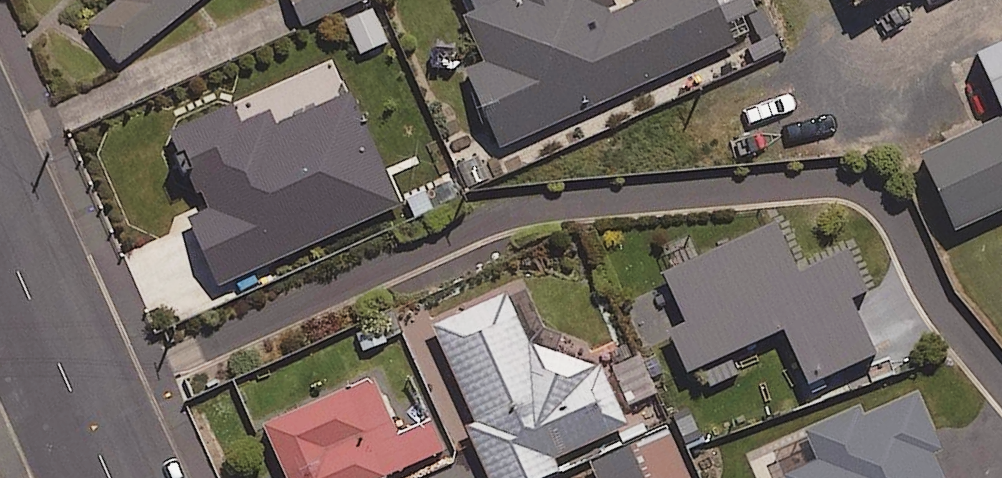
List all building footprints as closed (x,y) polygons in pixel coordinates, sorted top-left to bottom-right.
[(87,23),(118,62),(196,0),(116,0),(87,23)] [(305,26),(359,0),(293,0),(305,26)] [(612,0),(500,0),(468,14),(488,58),(465,69),(500,146),(733,42),(714,0),(642,0),(617,11),(612,0)] [(983,19),(1001,12),(1001,0),(975,0),(983,19)] [(907,57),(942,139),(1001,113),(1001,17),(907,57)] [(397,204),(348,92),(274,125),(268,112),(239,124),(230,104),(172,130),(207,210),(190,218),(218,283),(397,204)] [(922,154),(955,228),(1001,207),(1001,118),(922,154)] [(799,268),(778,221),(663,272),(683,317),(667,324),(687,370),(785,327),(809,381),(874,353),(849,297),(867,288),(849,246),(799,268)] [(510,292),(434,327),(483,434),(473,438),(492,477),(537,477),(564,466),(558,455),(629,422),(601,361),(552,383),(510,292)] [(370,375),(263,425),(288,477),(377,477),(445,447),(433,419),(398,435),(370,375)] [(917,394),(812,439),(820,457),(783,473),(786,477),(944,477),(932,451),(940,447),(917,394)] [(668,428),(591,461),(599,477),(690,477),(668,428)]
